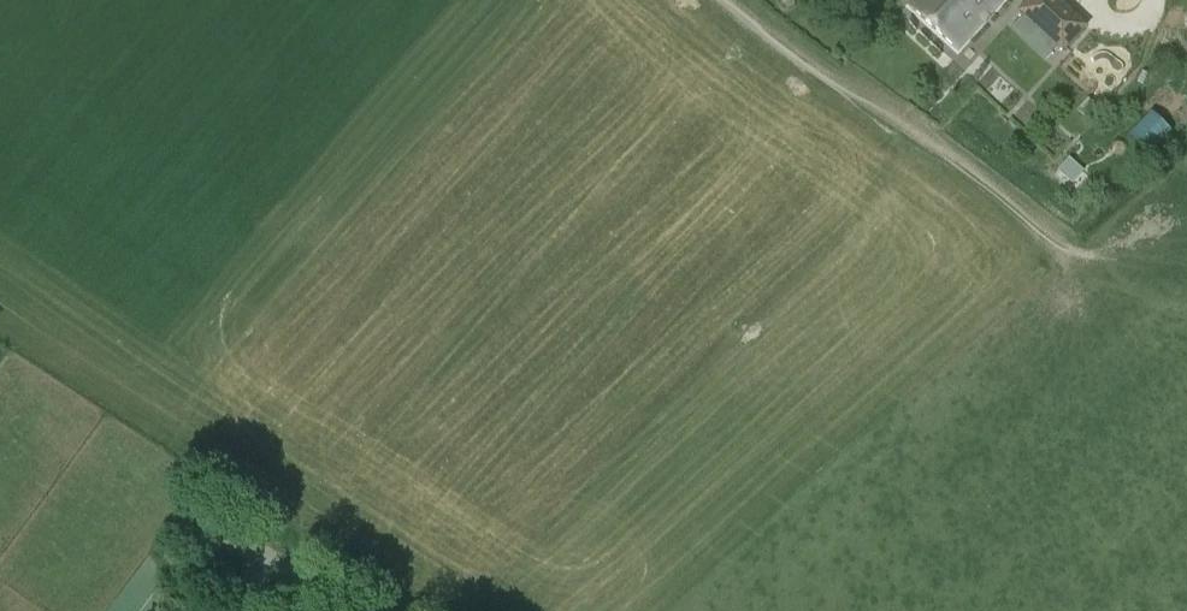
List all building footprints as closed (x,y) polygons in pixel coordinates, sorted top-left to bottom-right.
[(908,6),(958,53),(1007,0),(913,0),(908,6)] [(1058,0),(1028,0),(1018,11),(1063,52),(1086,26),(1058,0)] [(1058,171),(1075,184),(1087,169),(1070,156),(1058,171)]
